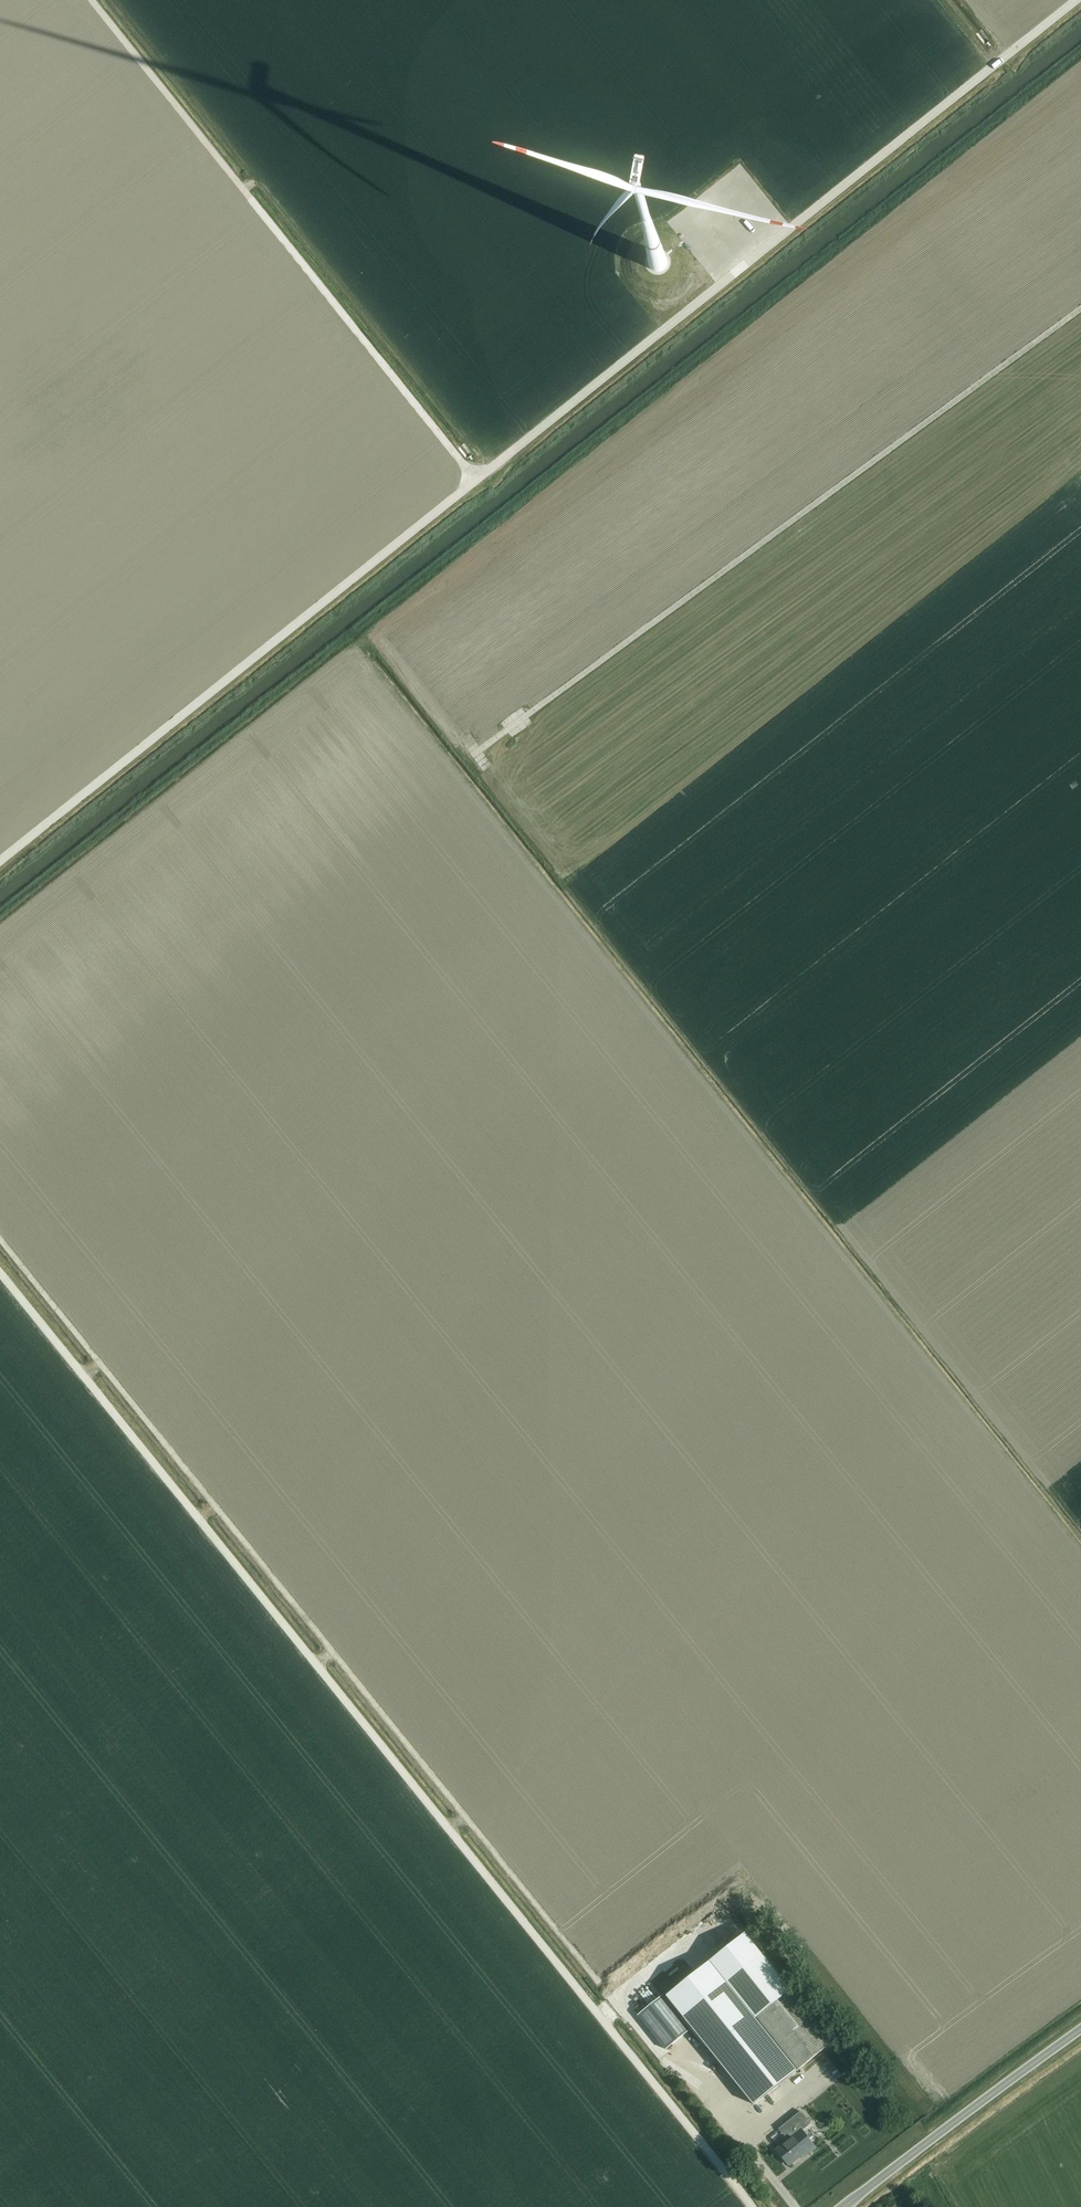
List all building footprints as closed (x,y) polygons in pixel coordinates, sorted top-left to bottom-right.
[(647,262),(647,263),(647,264),(647,266),(648,267),(648,268),(649,269),(650,270),(651,271),(652,272),(653,273),(655,273),(656,274),(657,274),(659,274),(660,274),(661,273),(663,273),(664,272),(665,271),(666,270),(667,269),(668,268),(668,267),(669,266),(669,264),(669,263),(669,262),(669,260),(668,259),(668,258),(667,256),(666,255),(665,254),(664,254),(663,253),(661,252),(660,252),(659,252),(657,252),(656,252),(655,252),(653,253),(652,254),(651,254),(650,255),(649,256),(648,258),(648,259),(647,260),(647,262)] [(726,1983),(796,2071),(832,2042),(762,1954),(726,1983)] [(788,2066),(719,1977),(676,2010),(745,2099),(788,2066)] [(663,2051),(689,2030),(662,1995),(636,2016),(663,2051)] [(788,2140),(777,2149),(789,2165),(806,2151),(808,2153),(815,2147),(801,2130),(810,2123),(801,2111),(779,2129),(788,2140)]
